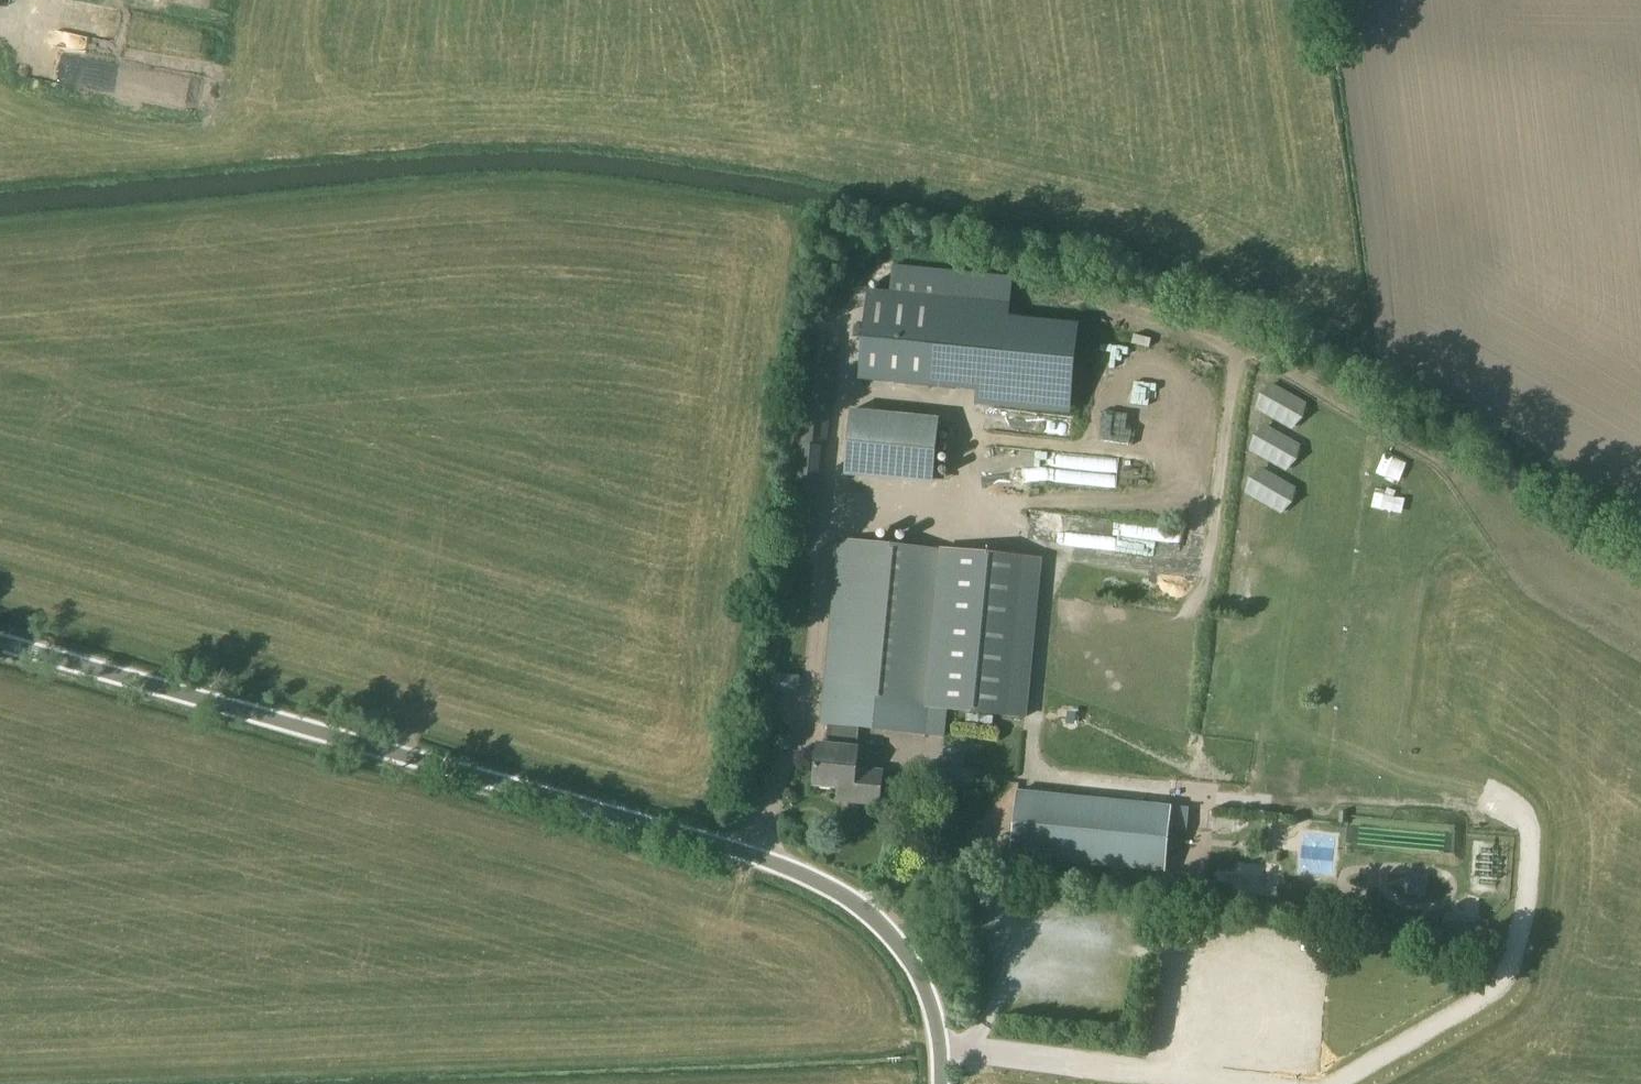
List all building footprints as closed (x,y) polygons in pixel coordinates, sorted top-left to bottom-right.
[(64,54),(67,38),(45,35),(42,51),(64,54)] [(866,289),(858,379),(930,386),(938,296),(1011,303),(1013,276),(893,265),(891,291),(866,289)] [(1051,392),(1051,375),(1039,375),(1039,367),(1005,368),(1005,347),(1043,346),(1042,330),(995,331),(995,349),(982,349),(982,380),(1002,379),(1002,393),(1051,392)] [(843,475),(931,484),(938,420),(849,411),(843,475)] [(1041,438),(1065,439),(1066,415),(1042,414),(1041,438)] [(1212,437),(1211,469),(1261,471),(1263,439),(1212,437)] [(1017,455),(1016,476),(1046,477),(1046,456),(1017,455)] [(819,745),(815,785),(854,789),(853,801),(879,804),(881,774),(855,771),(857,748),(855,748),(857,728),(925,734),(928,707),(1025,717),(1041,560),(839,541),(821,724),(830,725),(828,745),(819,745)] [(766,689),(789,692),(790,680),(767,677),(766,689)] [(1010,857),(1164,873),(1170,807),(1017,791),(1010,857)]
